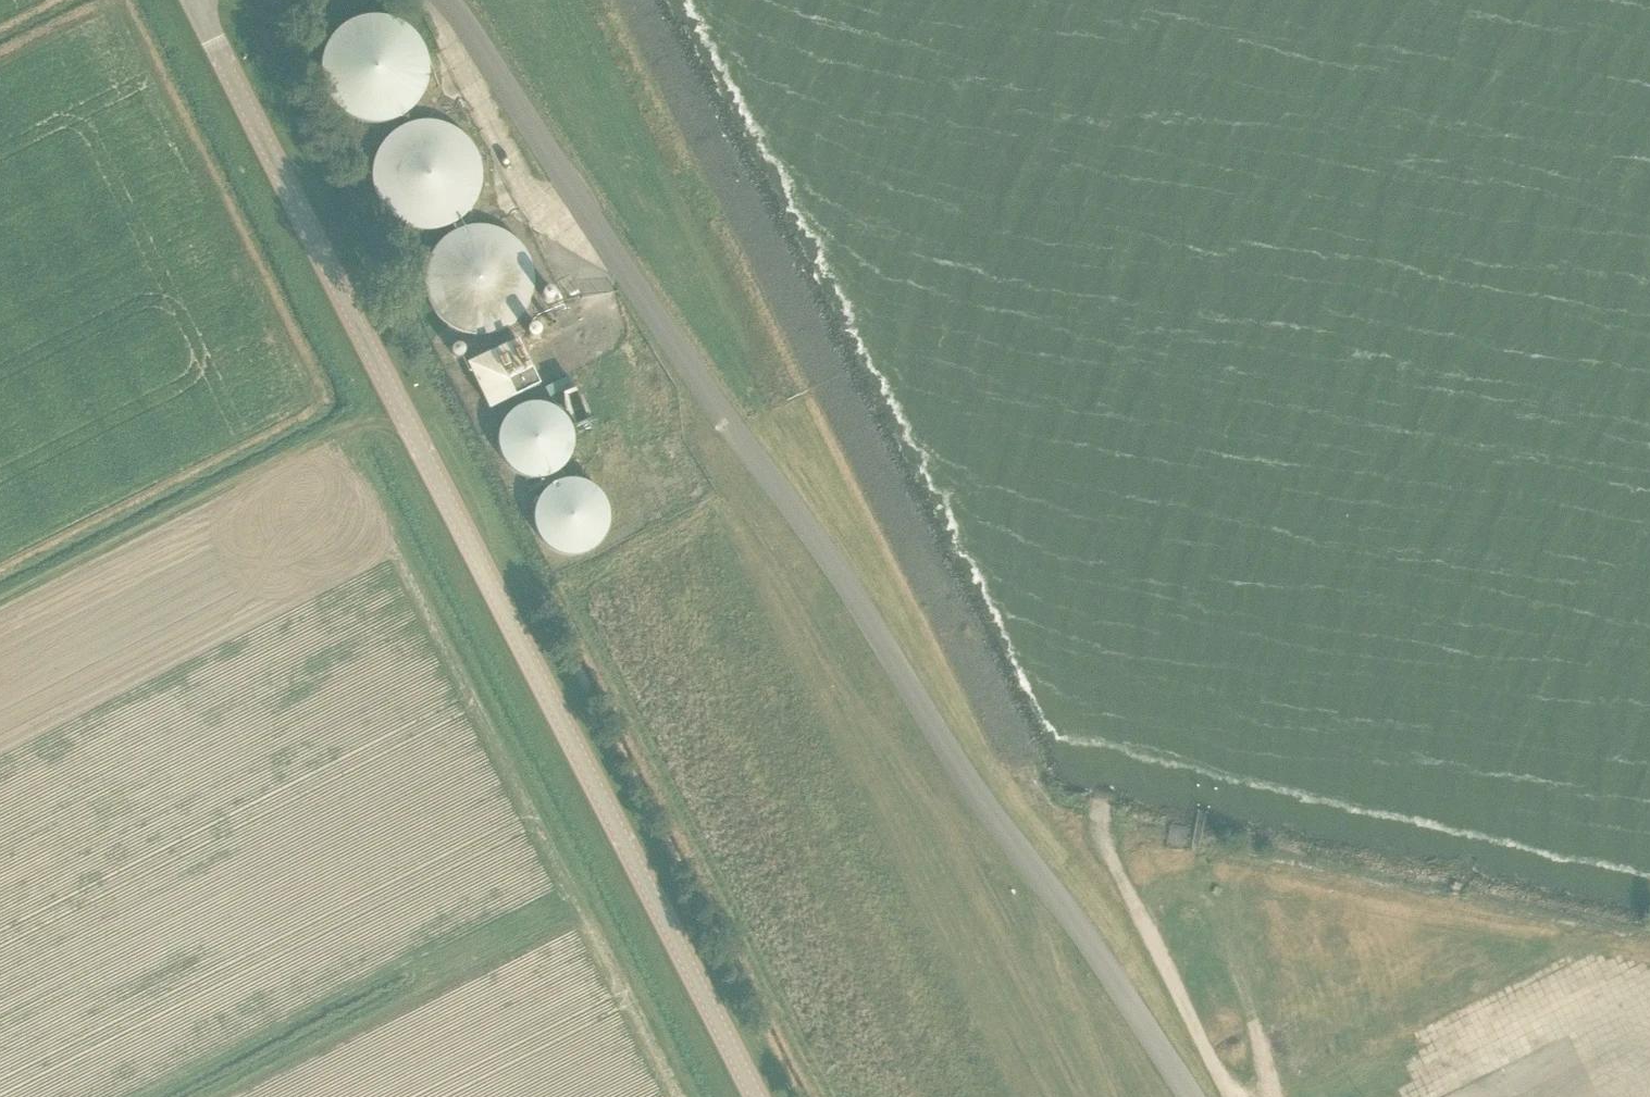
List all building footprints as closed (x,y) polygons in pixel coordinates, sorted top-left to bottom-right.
[(384,15),(376,14),(368,15),(361,16),(354,19),(347,23),(341,27),(336,32),(331,38),(327,45),(325,52),(323,59),(322,67),(322,74),(324,82),(326,89),(329,96),(334,102),(339,107),(345,112),(351,116),(358,119),(365,121),(373,122),(380,122),(388,121),(395,119),(402,116),(408,112),(414,107),(419,102),(423,95),(426,88),(429,81),(430,74),(430,66),(429,59),(428,51),(425,44),(421,38),(416,32),(411,27),(405,22),(398,19),(391,16),(384,15)] [(441,121),(434,119),(426,119),(419,120),(412,121),(404,124),(398,128),(392,132),(387,137),(382,143),(378,150),(375,157),(373,164),(373,171),(373,179),(374,186),(376,194),(379,200),(383,207),(388,212),(394,217),(400,222),(407,225),(414,227),(421,229),(429,229),(436,228),(444,227),(451,224),(457,220),(463,216),(469,211),(473,205),(477,198),(480,191),(482,184),(483,176),(482,169),(481,162),(479,154),(476,148),(472,141),(467,136),(461,131),(455,126),(448,123),(441,121)] [(496,227),(489,225),(481,224),(474,225),(466,226),(459,228),(452,232),(446,236),(440,241),(435,247),(431,253),(428,260),(426,267),(425,275),(425,283),(426,290),(428,298),(431,305),(435,311),(440,317),(446,322),(452,326),(459,330),(466,332),(473,333),(481,334),(489,333),(496,331),(503,328),(510,324),(516,320),(521,314),(526,308),(529,301),(532,294),(533,287),(534,279),(534,272),(532,264),(529,257),(526,250),(521,244),(516,239),(510,234),(503,230),(496,227)] [(521,345),(470,369),(492,415),(519,405),(544,394),(521,345)] [(545,387),(550,396),(573,385),(569,376),(545,387)] [(561,415),(557,413),(552,411),(546,409),(541,409),(537,409),(532,409),(527,411),(523,413),(520,414),(516,417),(512,420),(509,423),(507,427),(505,431),(503,436),(502,441),(502,446),(502,450),(503,455),(504,460),(506,464),(509,468),(513,473),(516,476),(521,479),(526,481),(530,483),(536,484),(540,484),(545,484),(551,482),(555,481),(559,479),(563,476),(567,472),(571,468),(573,464),(575,459),(576,454),(577,451),(577,445),(577,439),(576,436),(574,432),(572,427),(569,423),(565,419),(563,417),(561,415)] [(606,504),(603,501),(600,496),(597,494),(594,492),(589,489),(584,487),(579,486),(574,486),(570,486),(567,487),(561,488),(556,491),(551,494),(548,496),(546,498),(542,503),(540,507),(538,512),(536,517),(536,521),(536,524),(536,530),(537,533),(538,538),(540,541),(543,546),(545,549),(547,551),(551,555),(554,557),(560,559),(563,560),(568,562),(573,562),(578,562),(581,561),(586,560),(591,558),(595,556),(598,553),(602,550),(605,546),(606,543),(608,539),(610,535),(611,530),(612,526),(611,521),(611,516),(610,512),(608,507),(606,504)]
